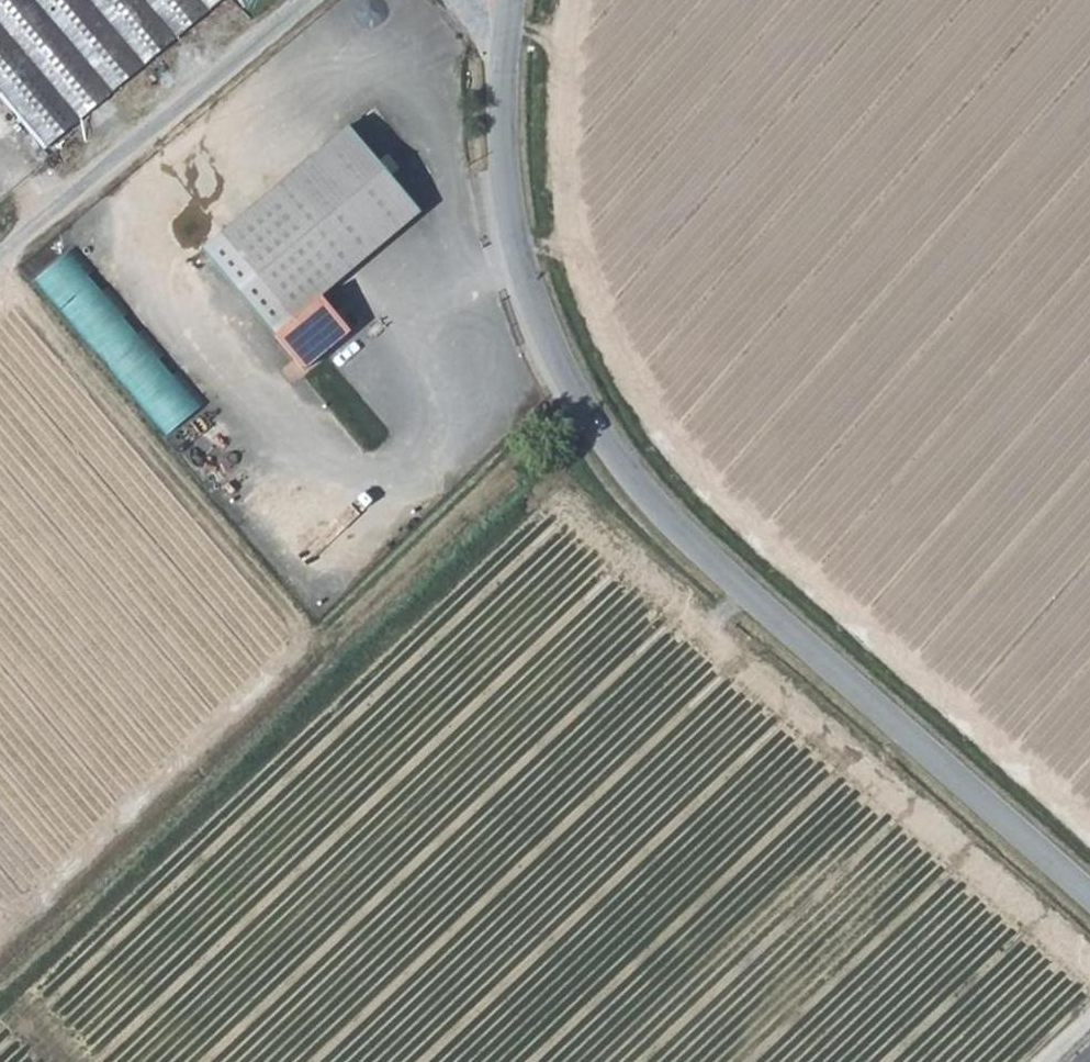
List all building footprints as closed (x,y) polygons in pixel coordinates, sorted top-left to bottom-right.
[(48,150),(217,0),(0,0),(0,96),(48,150)] [(348,122),(218,231),(292,316),(419,206),(348,122)] [(174,432),(209,402),(78,248),(42,278),(174,432)]
